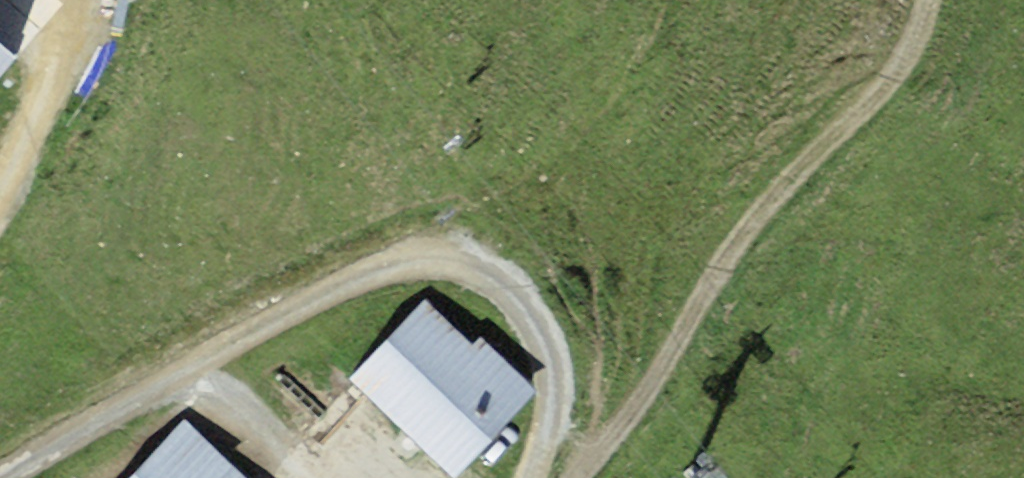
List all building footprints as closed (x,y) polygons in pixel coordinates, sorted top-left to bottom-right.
[(0,53),(0,84),(15,66),(0,53)] [(348,379),(456,477),(460,477),(532,400),(540,391),(482,337),(473,347),(422,299),(348,379)] [(182,420),(127,477),(244,477),(182,420)]
